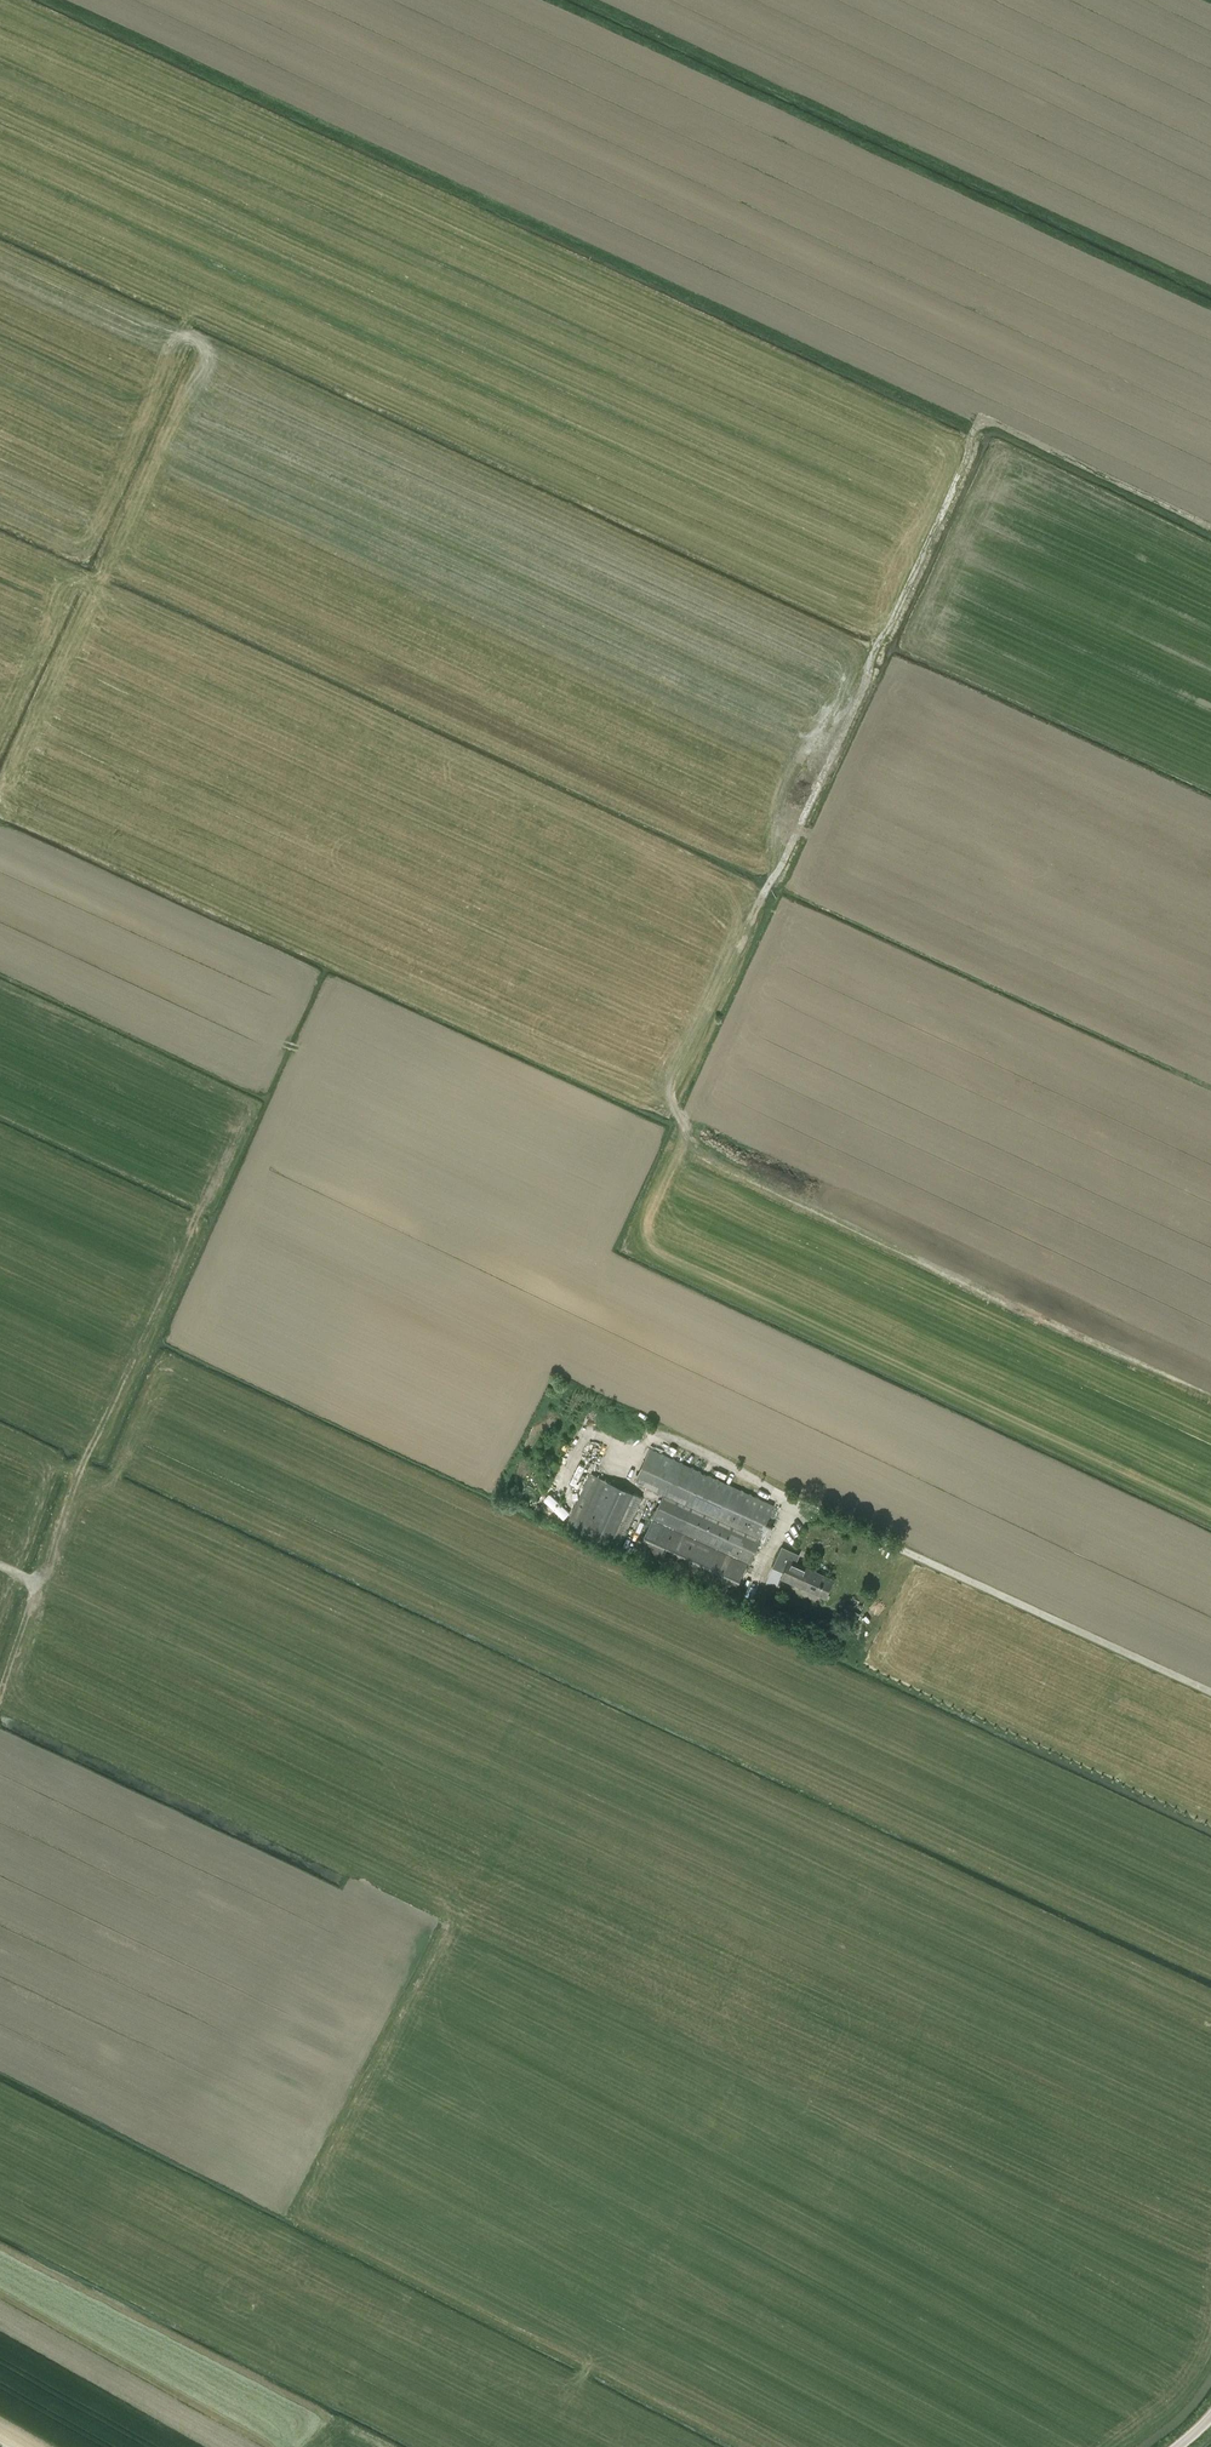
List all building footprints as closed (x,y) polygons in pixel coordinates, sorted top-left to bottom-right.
[(651,1449),(638,1477),(645,1480),(643,1485),(648,1487),(643,1497),(660,1504),(659,1506),(657,1506),(651,1518),(751,1562),(760,1542),(766,1544),(773,1527),(766,1524),(775,1505),(651,1449)] [(590,1473),(567,1525),(619,1549),(643,1497),(590,1473)] [(638,1555),(717,1590),(716,1593),(731,1600),(748,1562),(654,1519),(638,1555)] [(781,1578),(826,1598),(835,1580),(795,1562),(799,1554),(782,1547),(773,1567),(784,1572),(781,1578)]
